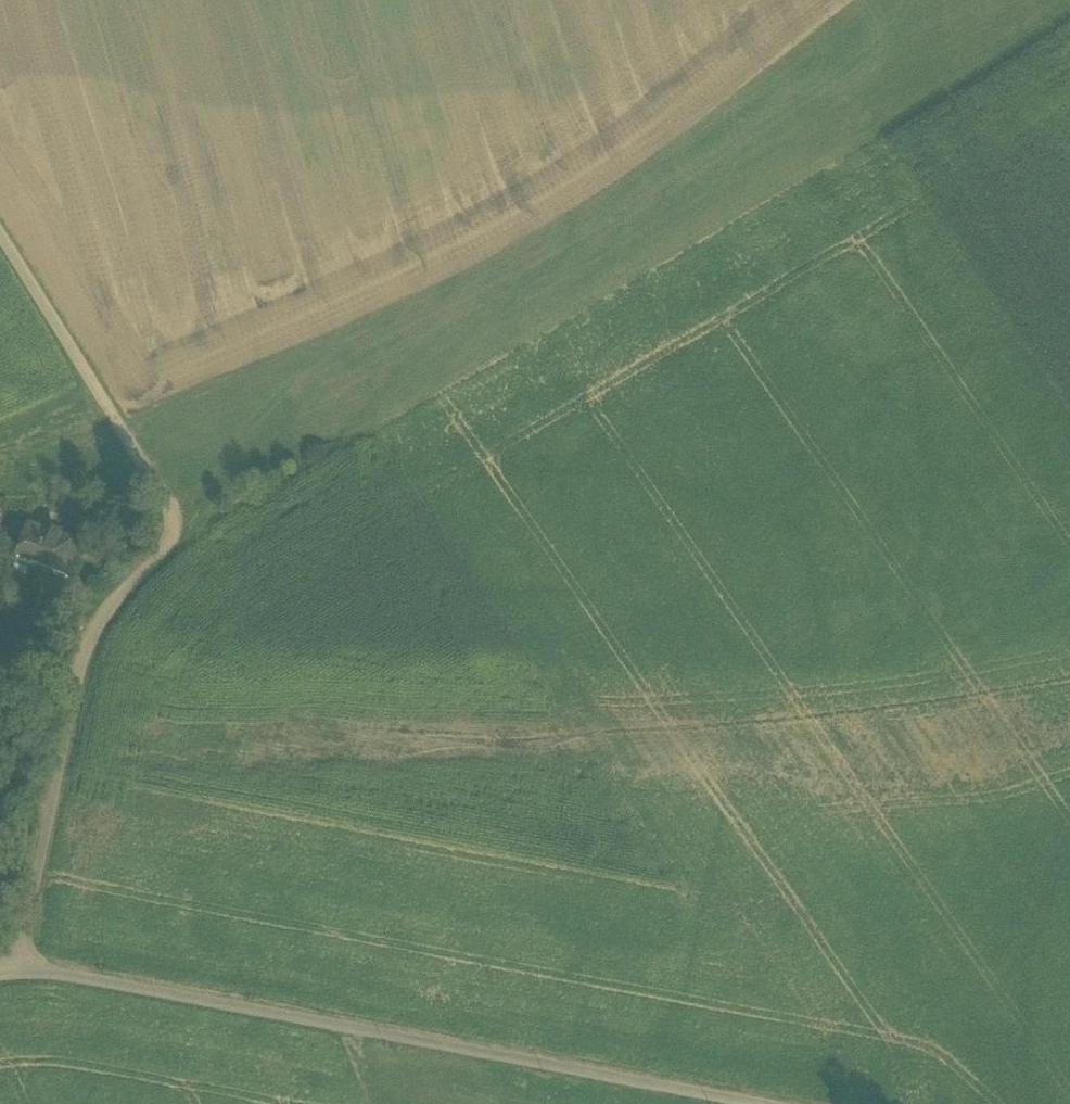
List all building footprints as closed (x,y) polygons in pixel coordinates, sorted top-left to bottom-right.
[(14,561),(68,580),(80,547),(26,528),(14,561)]
